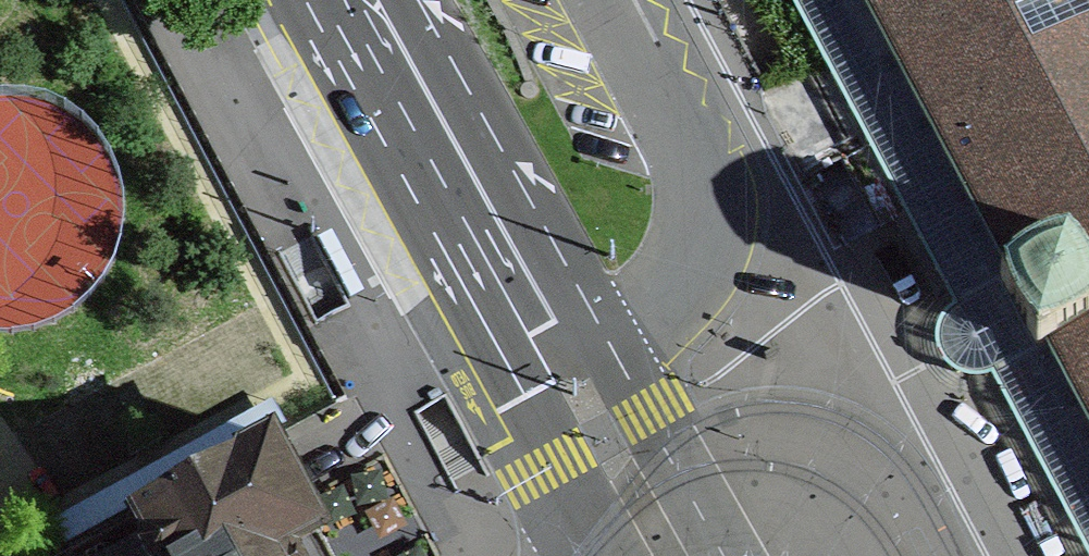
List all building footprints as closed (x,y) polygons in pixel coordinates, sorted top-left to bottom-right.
[(961,208),(994,271),(1017,315),(1028,337),(1088,453),(1088,0),(854,0),(961,208)] [(319,535),(322,534),(273,441),(131,517),(140,534),(99,555),(285,555),(319,535)] [(319,535),(285,555),(331,555),(319,535)]
